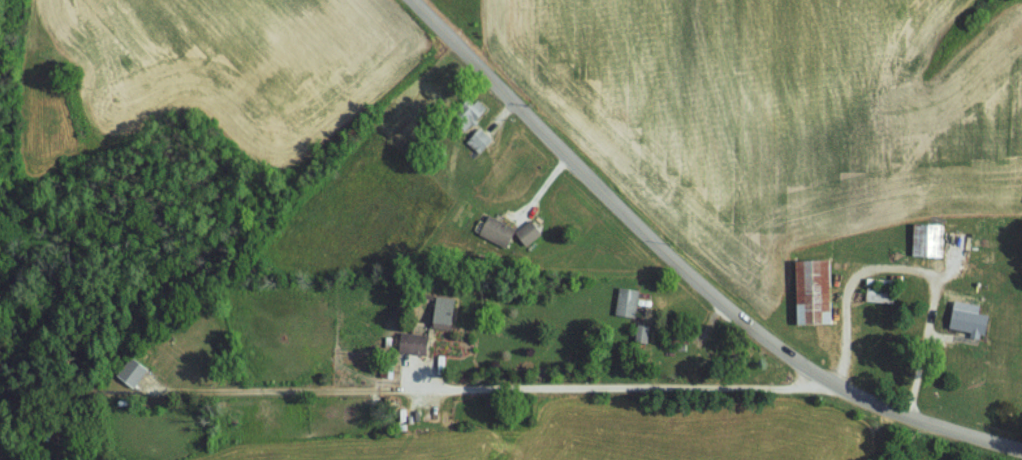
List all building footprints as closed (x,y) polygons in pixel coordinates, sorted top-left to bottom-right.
[(476,123),(487,106),(469,95),(458,112),(476,123)] [(479,153),(493,139),(480,127),(467,141),(479,153)] [(516,227),(489,215),(480,235),(508,247),(516,227)] [(542,234),(531,220),(516,231),(526,245),(542,234)] [(913,255),(929,255),(930,251),(936,251),(936,247),(942,247),(942,225),(914,224),(913,255)] [(830,259),(797,260),(798,324),(832,323),(830,259)] [(641,290),(621,286),(615,313),(635,317),(641,290)] [(868,286),(866,300),(893,303),(895,288),(868,286)] [(454,297),(435,297),(435,328),(453,328),(454,297)] [(950,328),(971,332),(970,336),(984,339),(989,314),(954,307),(950,328)] [(648,342),(651,325),(638,323),(636,340),(648,342)] [(429,334),(401,333),(401,353),(428,354),(429,334)] [(117,374),(133,388),(148,369),(132,356),(117,374)]
